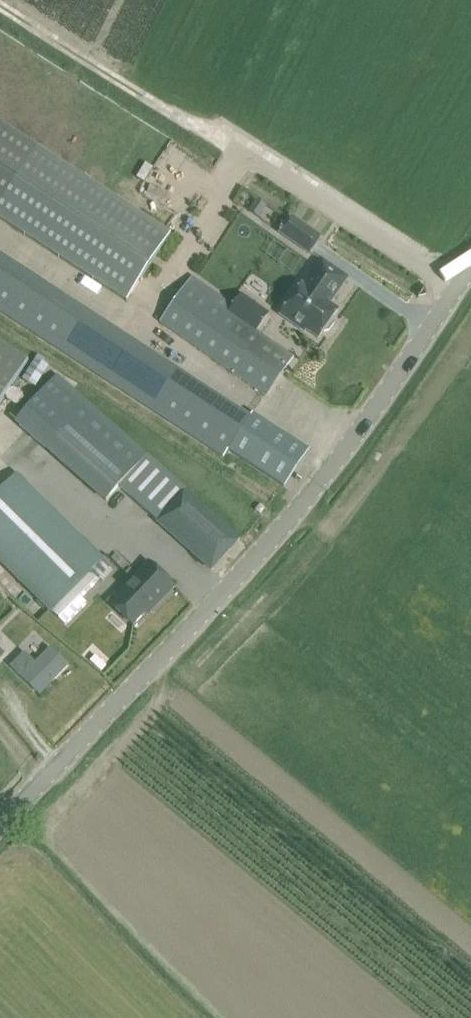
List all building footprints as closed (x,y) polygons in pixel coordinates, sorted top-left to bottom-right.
[(127,302),(171,234),(0,123),(0,219),(127,302)] [(257,177),(237,202),(275,231),(295,206),(257,177)] [(309,254),(310,254),(321,238),(291,217),(280,233),(309,254)] [(301,461),(308,452),(309,450),(252,414),(250,418),(0,254),(0,312),(224,459),(228,451),(284,487),(301,461)] [(322,260),(321,261),(303,286),(302,285),(291,301),(295,304),(286,317),(282,314),(281,315),(304,332),(306,330),(318,339),(323,332),(324,332),(329,331),(335,323),(334,318),(333,318),(338,311),(327,303),(332,296),(334,298),(347,278),(322,260)] [(161,323),(265,396),(293,357),(202,293),(207,287),(193,277),(161,323)] [(0,343),(0,405),(7,395),(8,400),(16,405),(20,404),(23,400),(22,395),(14,390),(9,391),(29,361),(0,343)] [(212,570),(240,539),(204,507),(56,376),(15,421),(106,501),(120,486),(131,496),(130,497),(212,570)] [(0,492),(0,560),(51,611),(90,572),(76,558),(89,546),(17,475),(0,492)] [(256,511),(260,514),(264,510),(259,506),(256,511)] [(148,562),(121,590),(124,593),(112,605),(134,626),(154,604),(156,607),(174,587),(148,562)] [(91,574),(52,612),(59,619),(98,580),(91,574)] [(25,653),(11,667),(40,695),(68,666),(50,648),(35,663),(25,653)]
